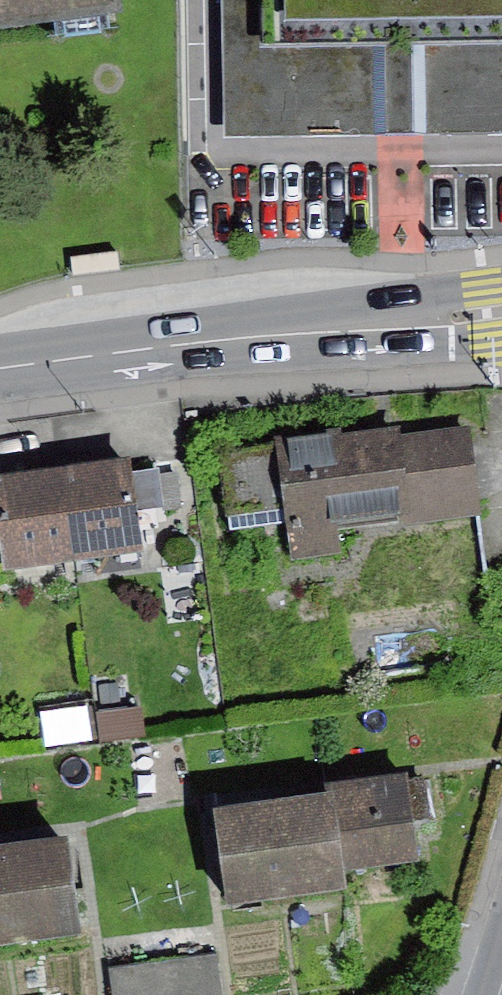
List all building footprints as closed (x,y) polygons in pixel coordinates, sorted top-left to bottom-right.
[(128,12),(126,0),(0,0),(0,31),(128,12)] [(229,136),(400,134),(501,133),(501,0),(228,0),(229,136)] [(404,429),(281,442),(293,558),(341,553),(338,530),(483,514),(474,429),(405,436),(404,429)] [(129,461),(67,470),(81,564),(143,555),(136,514),(132,473),(129,461)] [(159,469),(132,473),(136,514),(163,511),(159,469)] [(0,479),(0,541),(0,543),(5,575),(81,564),(67,470),(0,479)] [(92,704),(42,712),(47,746),(97,739),(92,704)] [(141,709),(99,715),(103,742),(145,737),(141,709)] [(334,801),(343,873),(420,864),(409,774),(332,783),(334,801)] [(278,808),(212,815),(224,913),(344,899),(343,873),(334,801),(278,808)] [(83,948),(69,843),(0,853),(0,960),(83,948)] [(110,968),(113,994),(220,994),(216,956),(110,968)]
